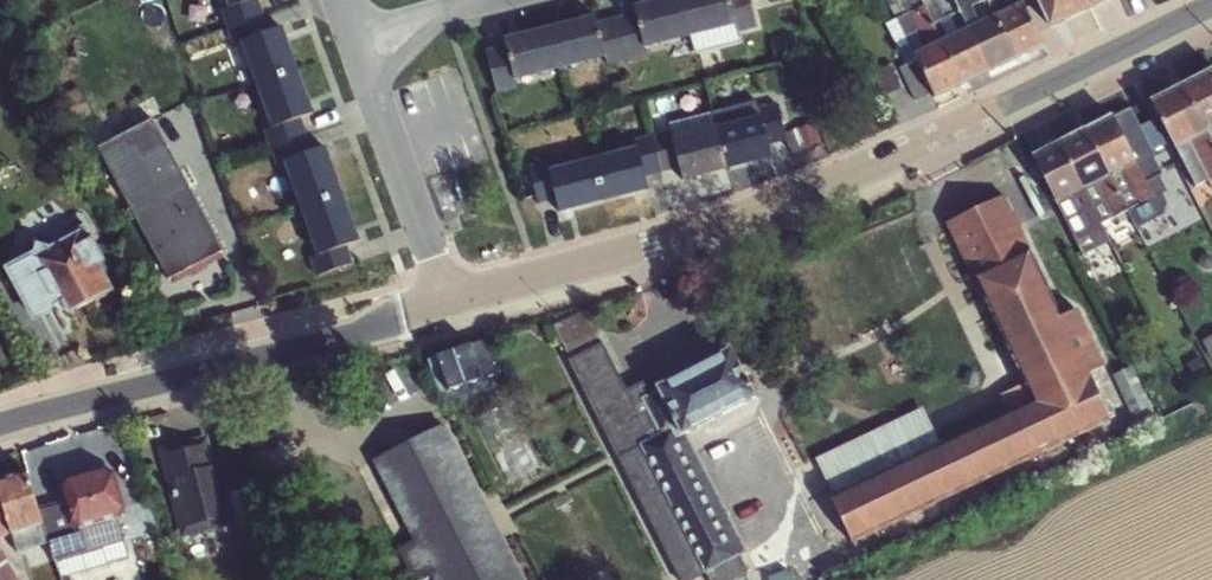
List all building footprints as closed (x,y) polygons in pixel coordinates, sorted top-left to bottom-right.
[(264,17),(258,0),(259,0),(213,0),(225,30),(264,17)] [(682,0),(658,0),(632,7),(633,14),(615,19),(625,62),(648,56),(646,50),(690,39),(682,0)] [(690,39),(694,54),(739,42),(737,35),(758,30),(750,0),(682,0),(690,39)] [(920,0),(884,0),(893,20),(886,24),(903,66),(897,69),(914,103),(932,96),(936,102),(963,88),(920,0)] [(963,88),(991,75),(955,0),(920,0),(963,88)] [(994,0),(955,0),(991,75),(1017,62),(994,0)] [(1017,62),(1043,49),(1021,0),(994,0),(1017,62)] [(1085,0),(1035,0),(1050,32),(1091,12),(1085,0)] [(1091,12),(1116,0),(1085,0),(1091,12)] [(625,62),(615,19),(597,23),(595,16),(548,28),(557,72),(604,60),(606,67),(625,62)] [(264,17),(225,30),(233,49),(230,51),(238,73),(249,69),(257,90),(300,75),(282,26),(269,30),(264,17)] [(557,72),(548,28),(503,39),(505,46),(484,51),(496,96),(517,90),(516,83),(557,72)] [(1204,136),(1211,132),(1211,68),(1179,86),(1204,136)] [(269,149),(308,137),(302,120),(314,116),(300,75),(257,90),(270,128),(263,131),(269,149)] [(1204,136),(1179,86),(1148,102),(1196,188),(1207,182),(1205,182),(1206,181),(1190,144),(1204,136)] [(712,113),(726,172),(771,161),(769,147),(787,142),(776,104),(757,109),(756,101),(712,113)] [(726,172),(712,113),(669,124),(670,132),(653,136),(660,175),(678,171),(683,183),(726,172)] [(1082,130),(1127,213),(1130,220),(1113,230),(1118,239),(1161,217),(1166,205),(1159,188),(1164,184),(1160,178),(1162,174),(1135,125),(1121,131),(1110,115),(1082,130)] [(151,120),(97,149),(167,282),(221,253),(151,120)] [(1127,213),(1082,130),(1057,143),(1098,226),(1127,213)] [(590,160),(601,204),(647,192),(645,179),(660,175),(653,136),(632,141),(632,149),(590,160)] [(300,212),(344,199),(326,148),(314,153),(308,137),(269,149),(276,168),(284,165),(300,212)] [(1098,226),(1057,143),(1031,157),(1083,257),(1108,243),(1098,226)] [(601,204),(590,160),(550,170),(547,164),(529,168),(540,207),(556,202),(559,214),(601,204)] [(923,408),(812,460),(828,498),(852,546),(1112,423),(1090,376),(1104,369),(1076,310),(1061,318),(1035,263),(1004,196),(946,224),(978,291),(1030,402),(940,445),(923,408)] [(344,199),(300,212),(316,255),(309,257),(317,278),(353,264),(347,246),(359,242),(344,199)] [(31,324),(54,313),(52,309),(61,304),(68,317),(115,293),(101,265),(106,262),(86,225),(68,233),(67,239),(49,247),(36,243),(34,252),(2,269),(31,324)] [(586,311),(553,327),(567,355),(599,339),(586,311)] [(657,386),(653,377),(626,391),(602,344),(568,361),(618,459),(616,459),(678,579),(698,579),(706,576),(708,579),(738,579),(749,574),(740,558),(735,560),(705,576),(639,446),(675,427),(655,388),(657,386)] [(735,560),(740,558),(748,554),(687,436),(758,399),(731,348),(657,386),(655,388),(675,427),(639,446),(705,576),(735,560)] [(371,460),(413,542),(399,549),(414,579),(426,579),(432,577),(433,579),(524,579),(444,423),(371,460)] [(207,436),(157,449),(181,539),(238,525),(237,519),(269,510),(262,484),(230,492),(223,463),(214,465),(207,436)] [(40,512),(49,545),(61,579),(128,560),(120,522),(127,511),(117,474),(104,466),(65,478),(57,491),(62,506),(40,512)] [(40,512),(26,472),(0,480),(0,539),(10,536),(17,556),(49,545),(40,512)] [(1,549),(0,550),(0,579),(20,579),(1,549)]
